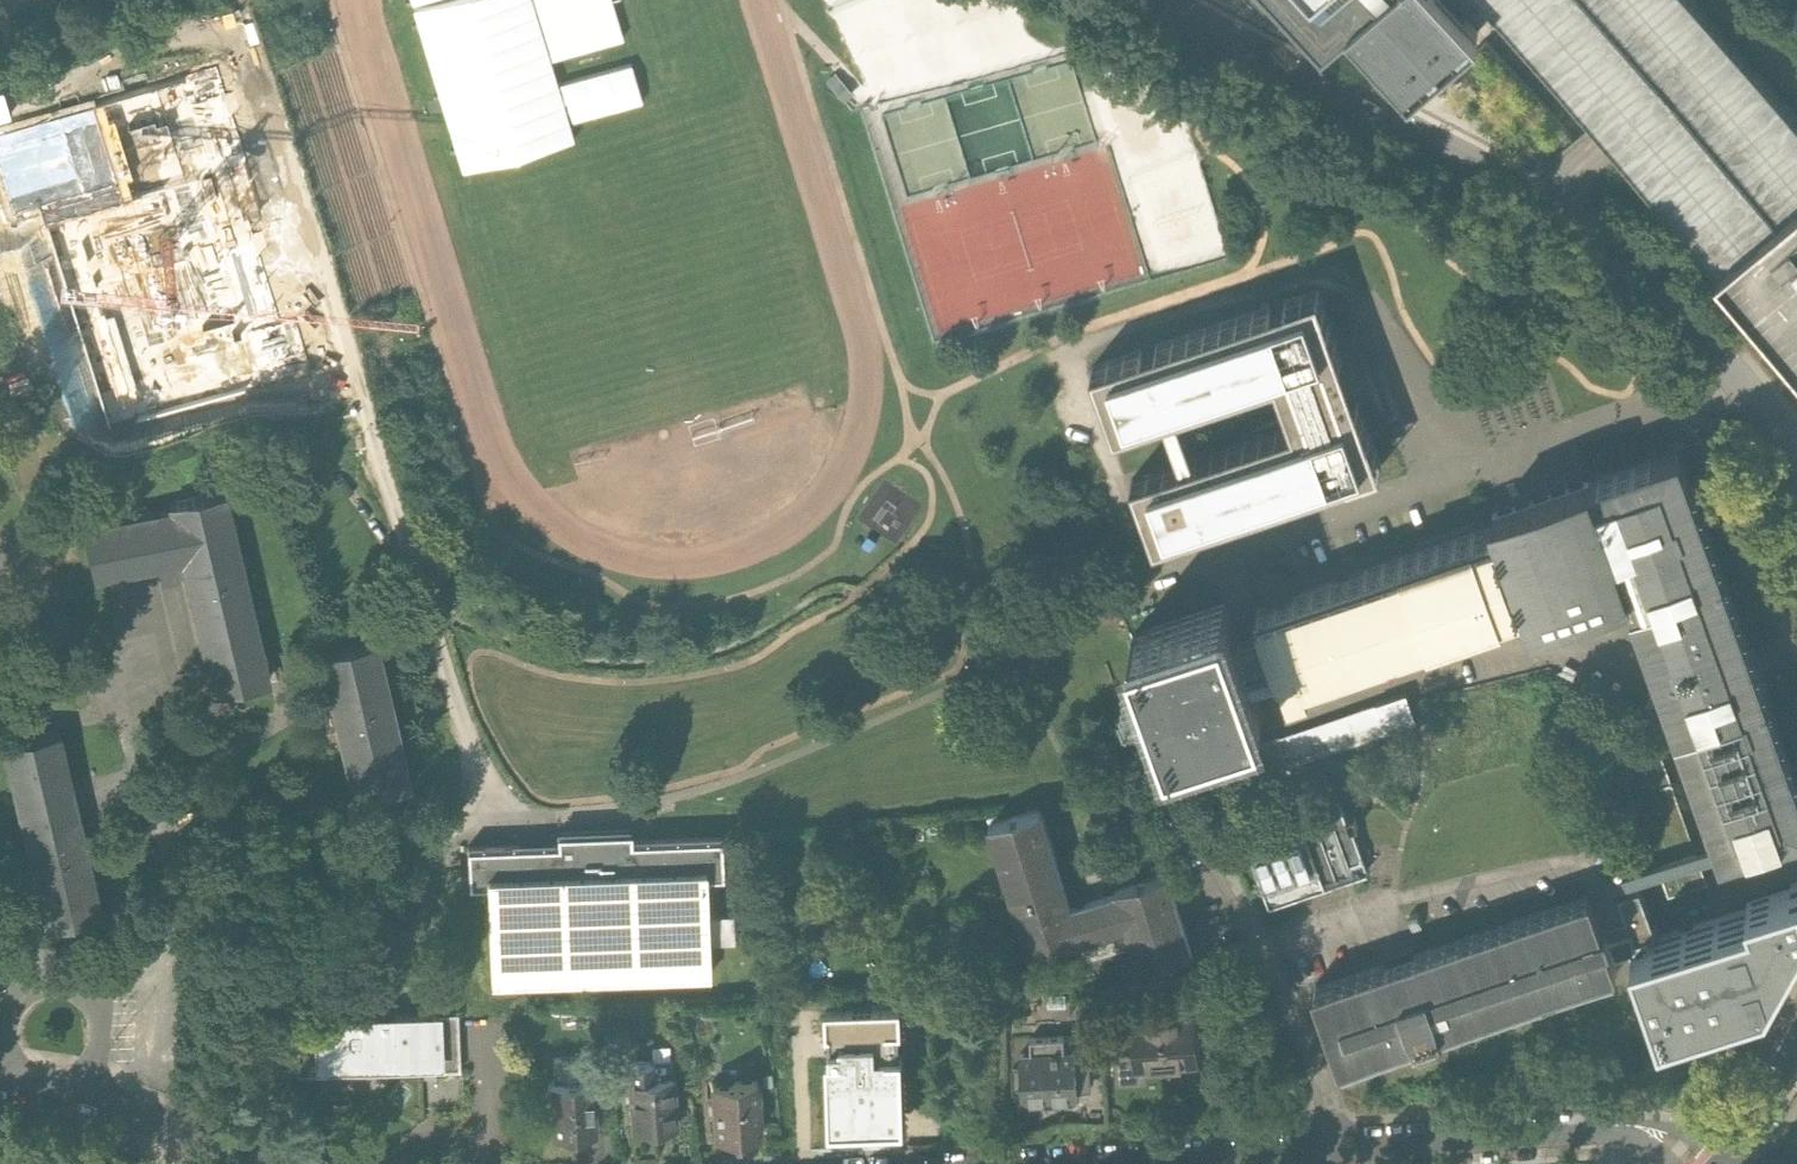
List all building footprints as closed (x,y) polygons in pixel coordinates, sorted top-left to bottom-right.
[(1262,11),(1278,29),(1289,20),(1322,57),(1343,38),(1349,33),(1409,100),(1421,90),(1477,40),(1442,0),(1252,0),(1262,11)] [(1796,380),(1796,131),(1686,0),(1478,0),(1589,132),(1597,141),(1610,157),(1716,282),(1715,282),(1796,380)] [(0,134),(0,185),(10,217),(37,209),(108,437),(309,374),(213,68),(0,134)] [(854,96),(836,75),(826,83),(844,104),(848,101),(854,96)] [(1164,417),(1166,424),(1178,458),(1181,464),(1130,482),(1154,548),(1214,527),(1220,525),(1333,485),(1342,482),(1349,479),(1381,468),(1372,441),(1349,378),(1318,289),(1091,369),(1114,434),(1164,417)] [(1290,706),(1309,699),(1307,692),(1505,622),(1504,619),(1526,611),(1537,642),(1547,642),(1555,641),(1565,640),(1574,638),(1582,636),(1591,633),(1600,629),(1608,625),(1616,620),(1624,615),(1631,609),(1714,847),(1718,857),(1720,864),(1769,846),(1796,837),(1796,792),(1678,454),(1589,486),(1588,484),(1560,494),(1493,517),(1497,528),(1258,613),(1258,612),(1256,613),(1264,635),(1279,678),(1280,678),(1290,706)] [(165,503),(166,507),(172,532),(179,562),(181,573),(209,696),(239,689),(269,682),(263,656),(240,558),(225,490),(195,497),(165,503)] [(117,577),(179,562),(172,532),(166,507),(79,527),(85,552),(92,582),(111,578),(117,577)] [(1226,607),(1133,640),(1150,691),(1168,741),(1170,748),(1230,727),(1264,715),(1254,687),(1239,643),(1226,607)] [(1264,635),(1239,643),(1254,687),(1279,678),(1264,635)] [(377,643),(317,657),(327,701),(342,764),(352,804),(409,791),(389,695),(388,690),(377,643)] [(1415,731),(1405,700),(1374,711),(1375,712),(1276,746),(1239,760),(1251,796),(1305,777),(1302,769),(1384,740),(1385,741),(1415,731)] [(60,733),(0,746),(45,935),(104,921),(91,864),(81,822),(79,815),(71,781),(60,733)] [(1667,903),(1706,890),(1661,762),(1622,776),(1667,903)] [(1301,829),(1249,848),(1254,864),(1269,906),(1282,902),(1367,871),(1352,830),(1358,828),(1354,817),(1346,820),(1341,805),(1298,821),(1301,829)] [(1127,927),(1117,894),(1099,899),(1070,909),(1057,870),(1048,841),(1039,812),(1014,820),(989,828),(1031,959),(1055,951),(1080,943),(1080,941),(1127,927)] [(488,906),(492,985),(707,975),(706,949),(703,884),(702,876),(723,875),(722,838),(630,843),(629,832),(559,836),(560,846),(535,847),(470,851),(472,885),(487,884),(488,900),(488,906)] [(1590,894),(1592,901),(1718,857),(1714,847),(1588,891),(1590,894)] [(1117,894),(1127,927),(1140,970),(1166,962),(1191,954),(1167,876),(1141,884),(1116,891),(1117,894)] [(1590,894),(1592,901),(1602,929),(1605,928),(1610,942),(1607,943),(1614,962),(1631,956),(1631,954),(1659,944),(1656,936),(1654,937),(1639,892),(1618,899),(1612,882),(1588,891),(1590,894)] [(1631,954),(1631,956),(1634,965),(1655,1023),(1659,1035),(1767,997),(1796,942),(1796,885),(1746,903),(1749,912),(1659,944),(1631,954)] [(1590,894),(1313,993),(1340,1070),(1416,1043),(1421,1052),(1443,1043),(1442,1033),(1616,971),(1614,962),(1607,943),(1610,942),(1605,928),(1602,929),(1592,901),(1590,894)] [(829,1114),(830,1125),(831,1125),(907,1121),(905,1082),(904,1051),(901,1051),(900,1032),(902,1032),(901,1004),(826,1008),(827,1032),(830,1032),(830,1041),(831,1045),(831,1055),(827,1055),(827,1056),(828,1083),(829,1114)] [(457,1009),(295,1016),(298,1074),(429,1068),(459,1067),(457,1009)] [(1135,1015),(1139,1066),(1201,1061),(1199,1035),(1197,1009),(1135,1015)] [(1076,1047),(1046,1049),(1048,1098),(1071,1097),(1078,1096),(1076,1047)] [(1025,1099),(1048,1098),(1046,1049),(1015,1050),(1016,1087),(1024,1086),(1024,1094),(1025,1099)] [(652,1057),(627,1058),(631,1110),(631,1120),(670,1118),(674,1118),(674,1114),(673,1102),(671,1070),(653,1072),(652,1057)] [(591,1073),(548,1075),(551,1125),(574,1124),(594,1123),(591,1073)] [(756,1076),(710,1078),(714,1129),(718,1129),(745,1128),(759,1127),(756,1076)]
